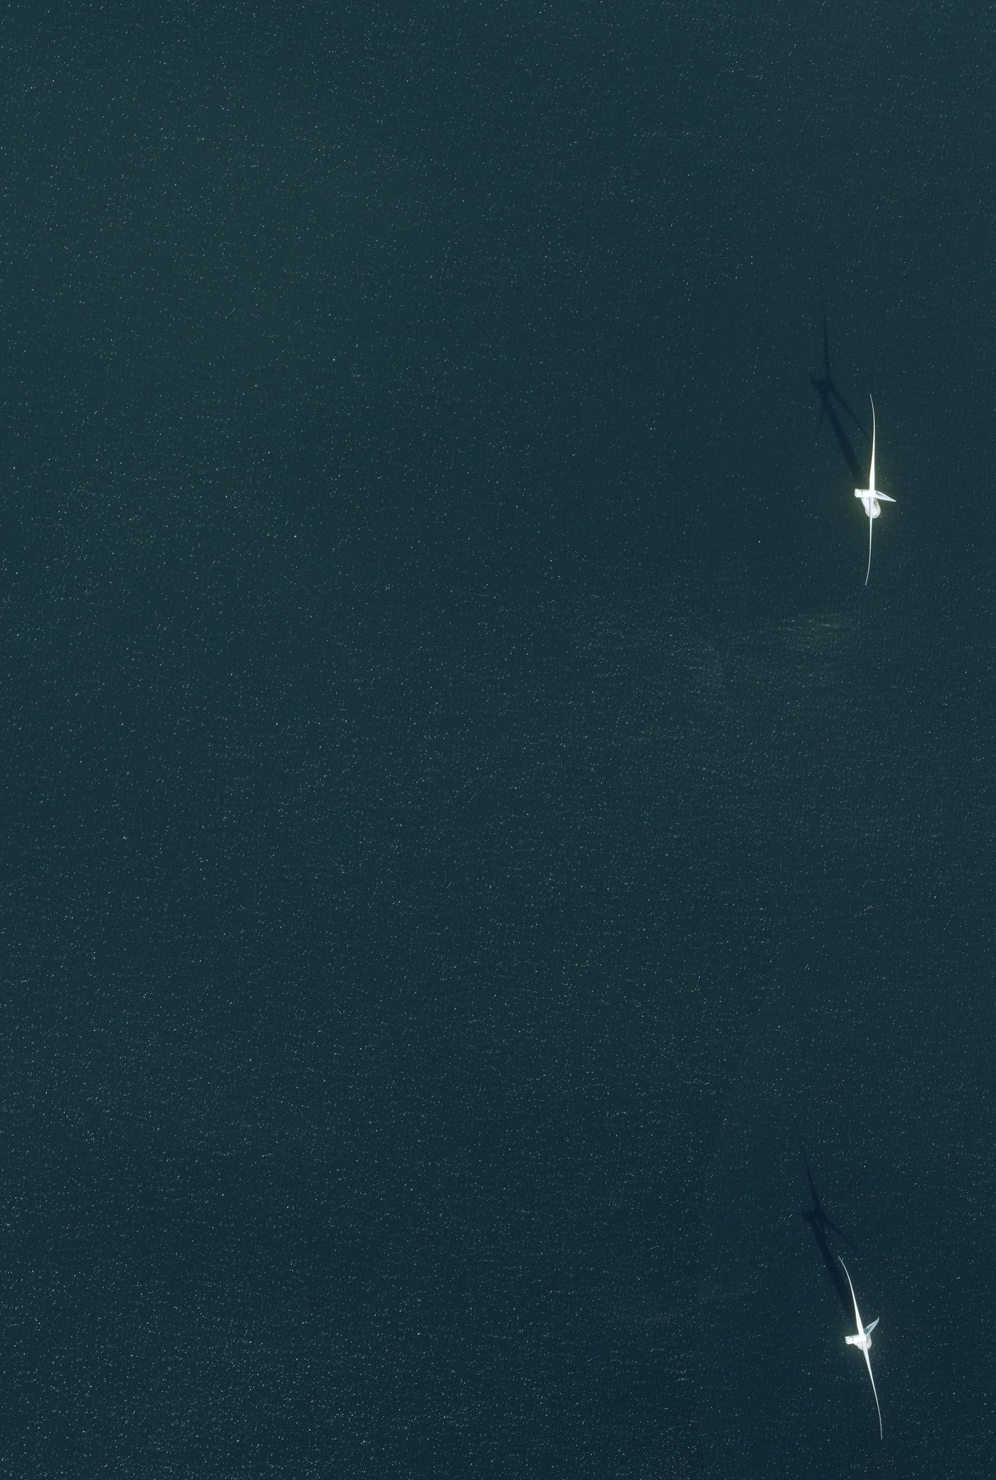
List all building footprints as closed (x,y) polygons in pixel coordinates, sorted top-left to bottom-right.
[(868,514),(867,516),(867,518),(869,520),(871,521),(874,521),(876,520),(877,518),(877,515),(876,513),(874,512),(872,511),(869,512),(868,514)] [(862,1340),(861,1342),(861,1344),(863,1346),(865,1347),(868,1347),(870,1346),(871,1344),(871,1341),(870,1339),(868,1338),(866,1337),(863,1338),(862,1340)]
